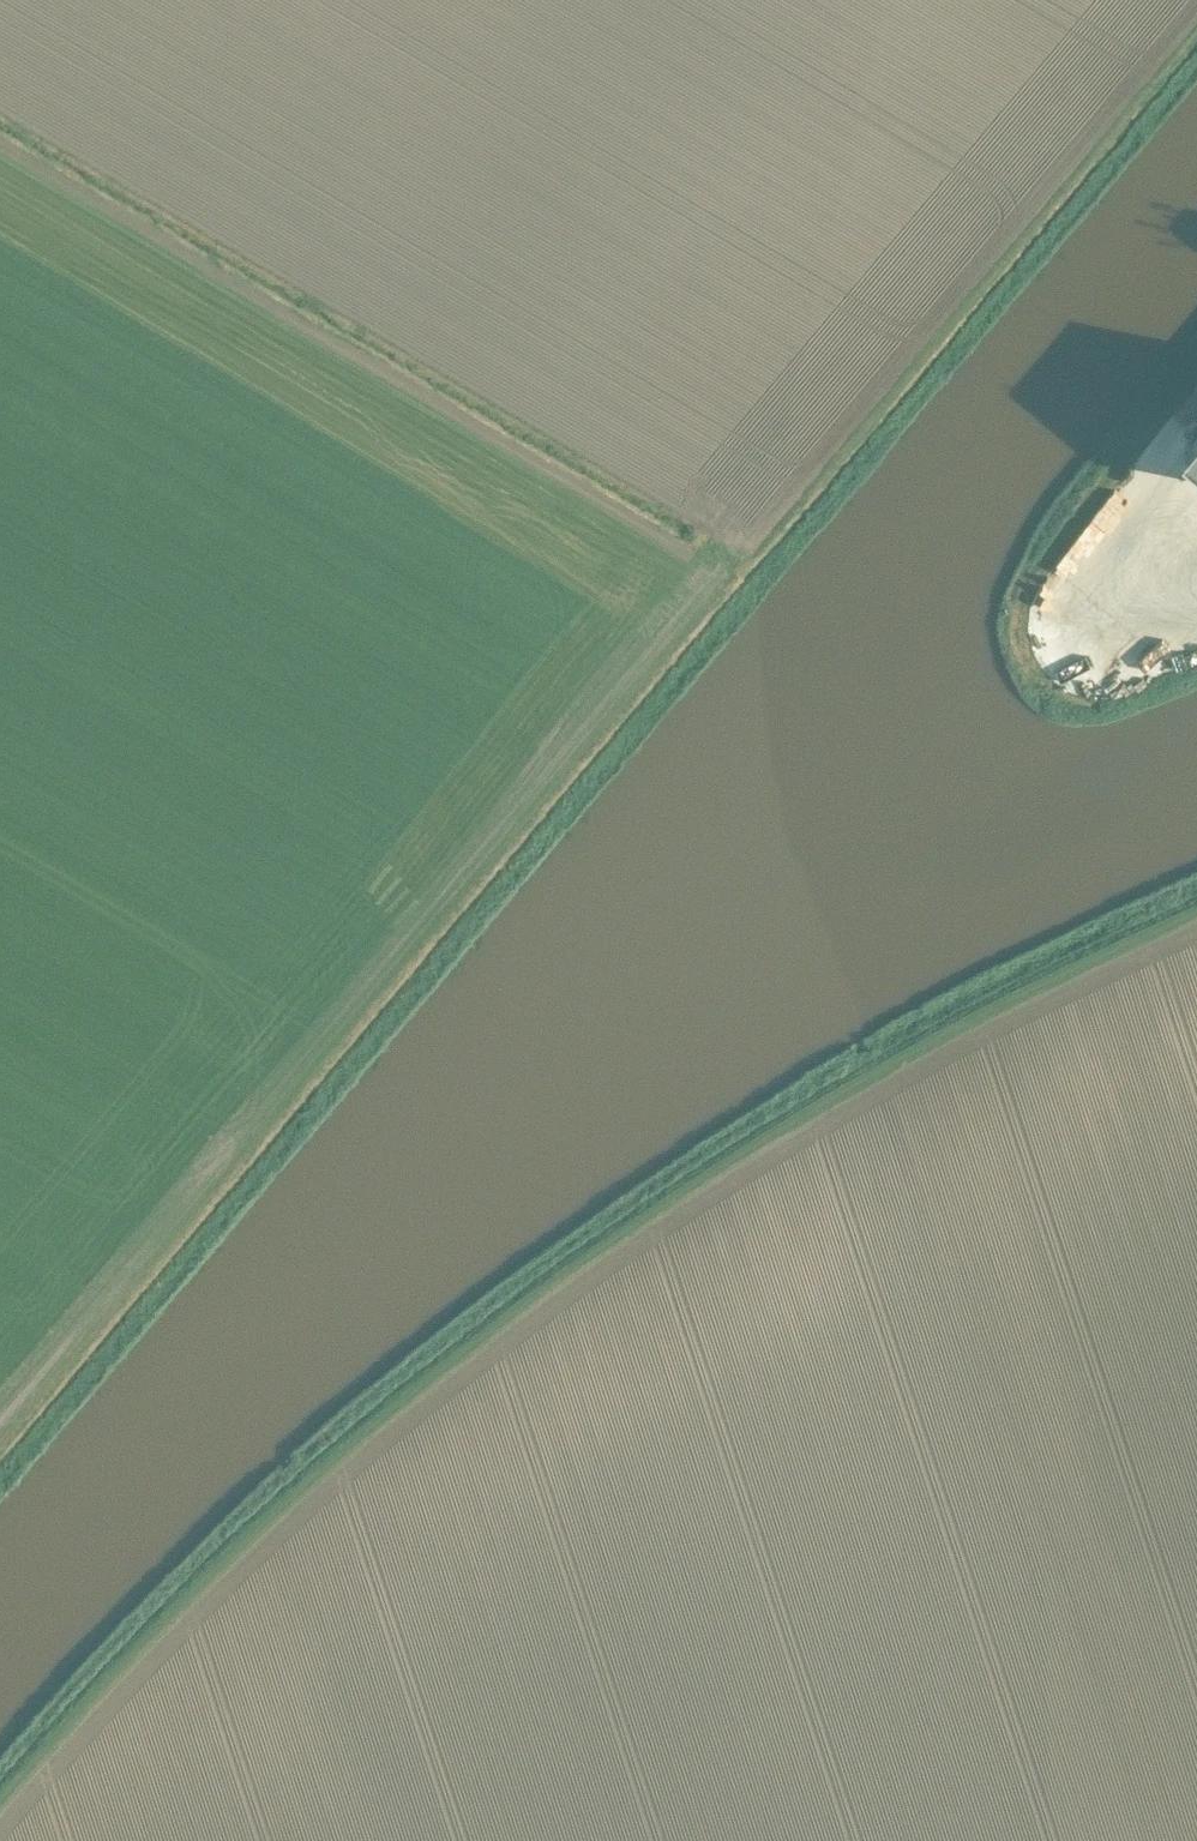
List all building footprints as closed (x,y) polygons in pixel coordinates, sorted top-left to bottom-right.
[(1188,431),(1196,438),(1196,420),(1188,431)] [(1170,496),(1187,479),(1173,464),(1155,481),(1170,496)] [(1196,495),(1196,485),(1190,479),(1170,499),(1182,510),(1196,495)]
